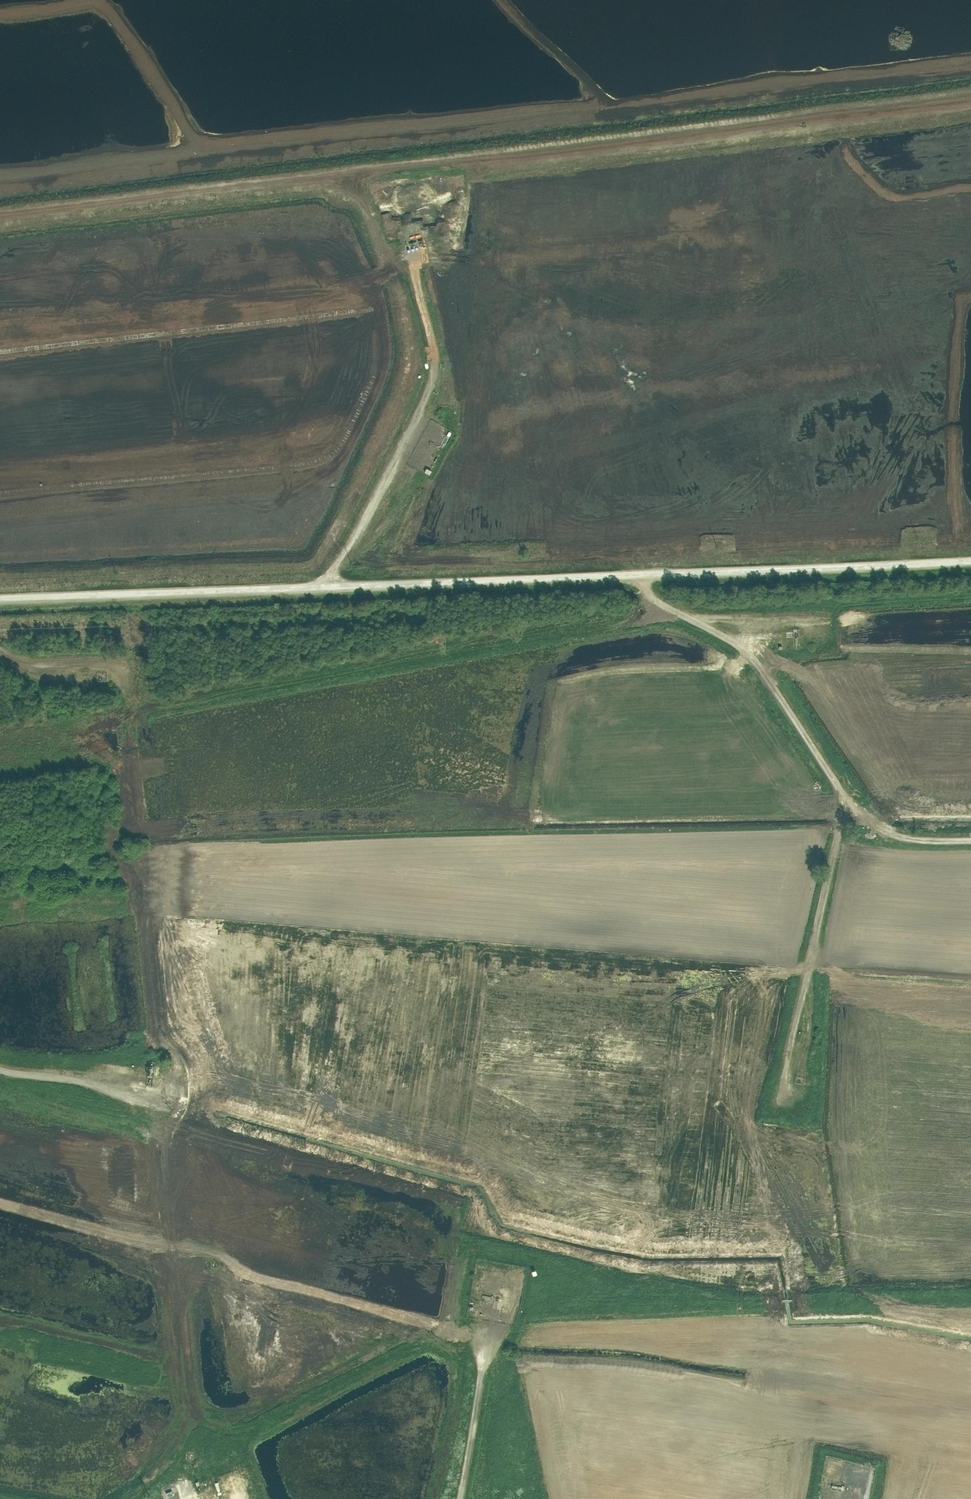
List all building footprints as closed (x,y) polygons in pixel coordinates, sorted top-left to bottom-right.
[(227,1474),(216,1478),(218,1482),(229,1478),(227,1474)]
